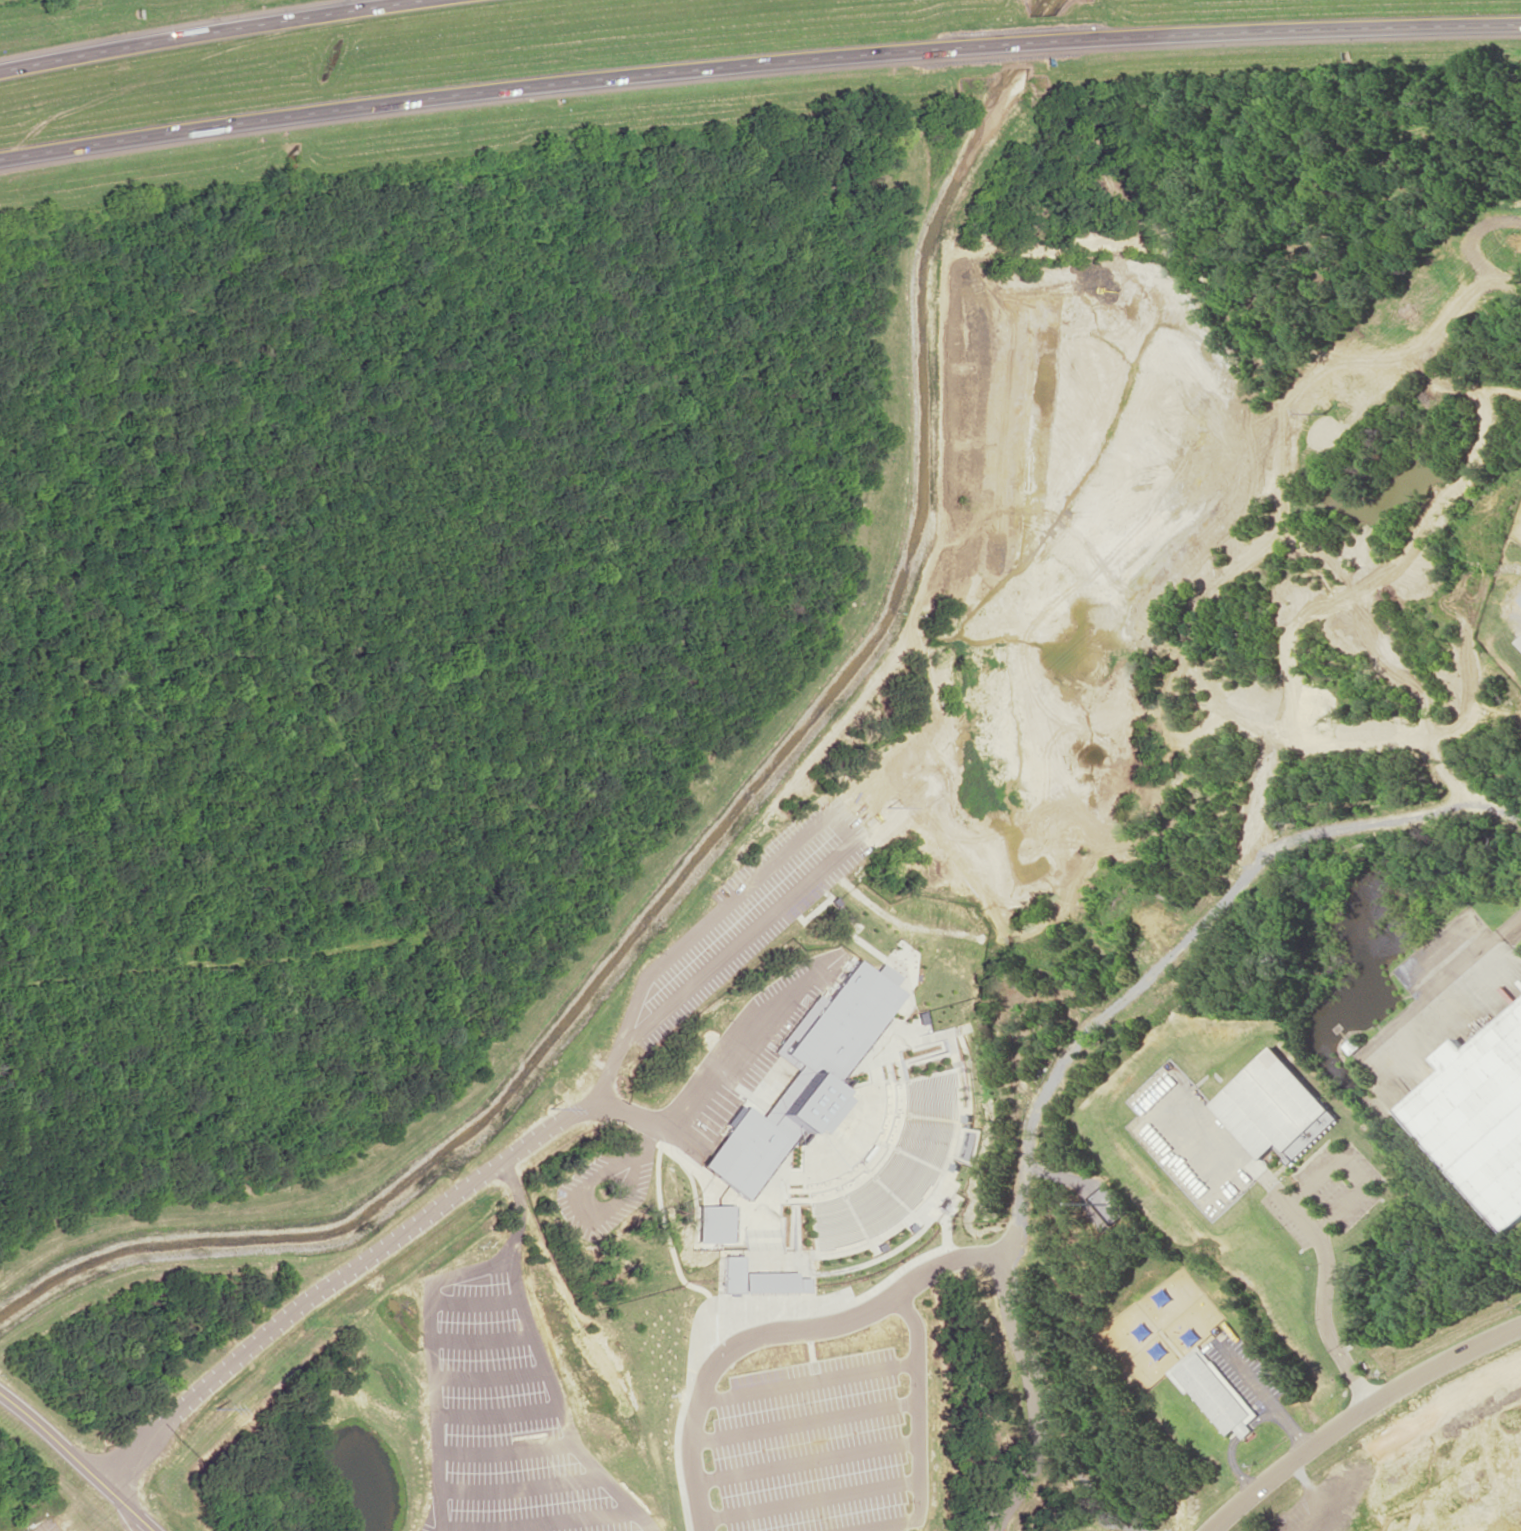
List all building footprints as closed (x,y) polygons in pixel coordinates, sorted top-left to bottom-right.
[(750,1199),(796,1128),(804,1133),(807,1128),(815,1133),(840,1095),(828,1088),(832,1081),(828,1079),(832,1072),(841,1078),(898,991),(890,986),(897,976),(877,963),(872,971),(852,958),(825,1000),(813,993),(774,1053),(795,1067),(762,1117),(743,1105),(702,1168),(750,1199)] [(1520,1220),(1520,1003),(1469,1048),(1459,1037),(1437,1056),(1446,1068),(1401,1108),(1509,1231),(1520,1220)] [(1211,1104),(1274,1046),(1332,1108),(1287,1149),(1279,1142),(1262,1156),(1211,1104)] [(950,1201),(943,1197),(937,1207),(943,1211),(950,1201)] [(731,1205),(696,1205),(697,1242),(731,1242),(731,1205)] [(796,1271),(741,1272),(741,1255),(721,1255),(722,1292),(742,1292),(742,1291),(808,1290),(808,1277),(796,1277),(796,1271)] [(1258,1414),(1199,1345),(1168,1372),(1185,1392),(1189,1389),(1229,1435),(1237,1428),(1245,1438),(1254,1430),(1248,1423),(1258,1414)]
